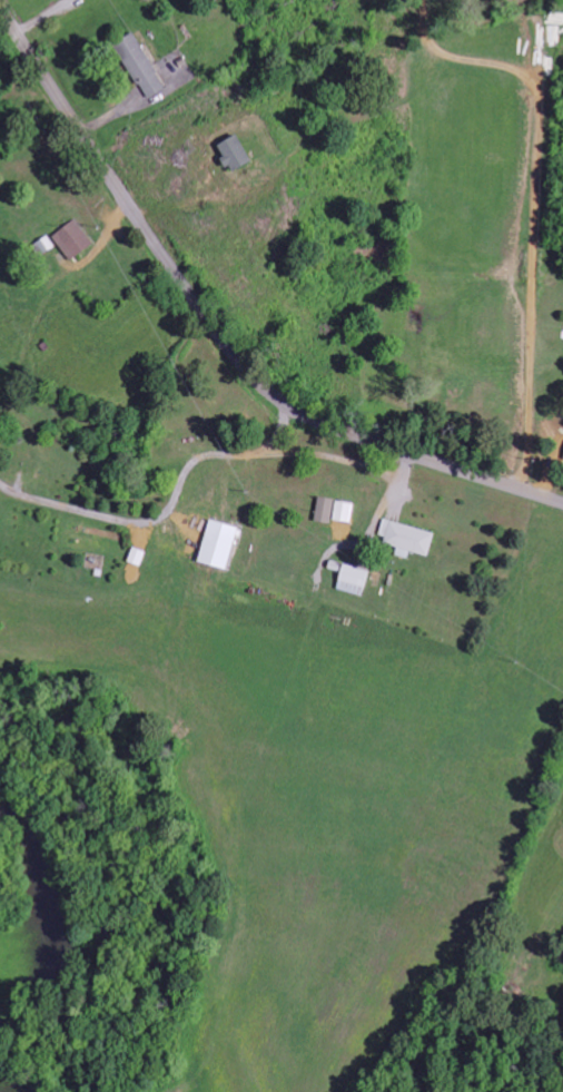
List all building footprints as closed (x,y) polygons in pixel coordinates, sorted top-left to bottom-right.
[(165,88),(133,33),(115,44),(147,99),(165,88)] [(216,146),(231,173),(252,161),(237,135),(216,146)] [(93,243),(74,220),(53,237),(72,260),(93,243)] [(35,244),(41,255),(55,247),(49,236),(35,244)] [(335,500),(319,497),(315,521),(331,524),(335,500)] [(200,564),(228,569),(237,527),(209,521),(200,564)] [(429,554),(434,533),(392,523),(391,527),(386,526),(382,543),(429,554)] [(370,571),(343,564),(337,590),(364,597),(370,571)]
